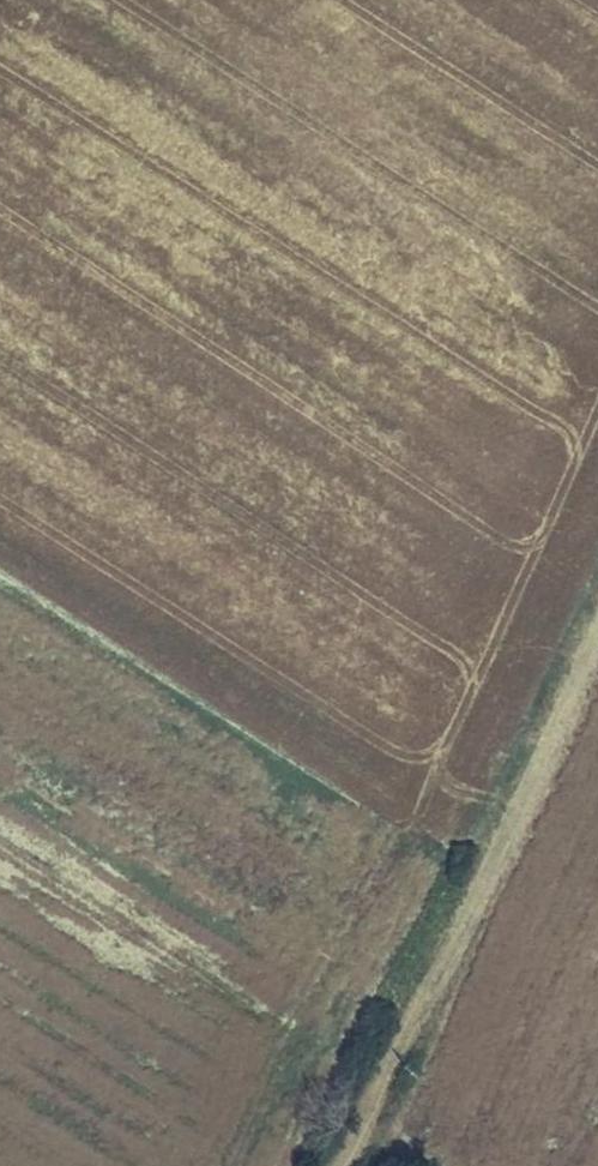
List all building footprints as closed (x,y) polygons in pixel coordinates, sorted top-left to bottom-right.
[(404,1106),(391,1100),(384,1118),(397,1123),(404,1106)]
